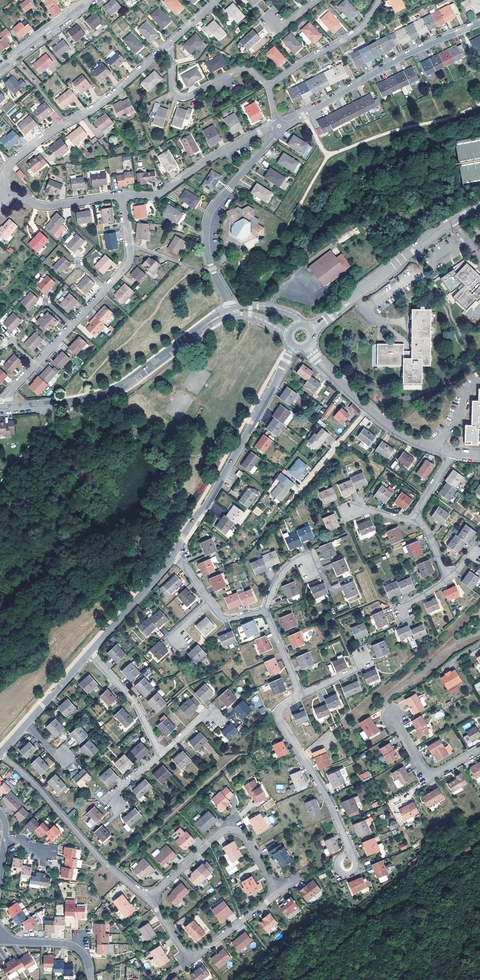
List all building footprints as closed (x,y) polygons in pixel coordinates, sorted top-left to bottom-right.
[(21,6),(26,12),(34,6),(29,0),(28,0),(21,6)] [(55,0),(48,0),(44,3),(54,16),(60,11),(56,5),(58,4),(55,0)] [(104,8),(111,16),(121,7),(115,0),(112,0),(111,1),(112,2),(104,8)] [(184,8),(176,0),(167,0),(165,2),(176,15),(184,8)] [(395,14),(404,9),(400,0),(388,0),(395,14)] [(479,12),(479,0),(476,0),(475,0),(473,0),(470,2),(469,0),(464,3),(467,10),(473,8),(474,9),(475,12),(479,10),(479,12)] [(357,14),(345,1),(337,8),(349,21),(357,14)] [(441,12),(446,23),(452,19),(451,18),(456,16),(459,14),(454,4),(443,9),(443,10),(441,12)] [(224,9),(220,12),(227,20),(230,17),(237,24),(245,17),(233,5),(225,12),(224,9)] [(185,10),(184,8),(176,15),(178,17),(185,10)] [(163,29),(171,22),(160,9),(152,16),(163,29)] [(436,13),(431,16),(436,26),(439,24),(440,26),(446,23),(441,12),(436,14),(436,13)] [(331,34),(339,26),(328,13),(320,20),(331,34)] [(95,14),(85,22),(93,31),(103,23),(95,14)] [(357,14),(349,21),(350,23),(358,15),(357,14)] [(423,21),(428,32),(434,29),(433,27),(436,26),(431,16),(427,18),(427,19),(423,21)] [(33,28),(26,21),(14,29),(21,38),(22,37),(33,28)] [(205,26),(202,30),(208,36),(211,34),(218,41),(226,34),(215,21),(207,28),(205,26)] [(428,32),(423,21),(418,23),(418,22),(413,25),(418,35),(422,33),(422,35),(428,32)] [(173,23),(171,22),(163,29),(165,30),(173,23)] [(151,43),(159,36),(147,23),(139,30),(151,43)] [(298,36),(309,49),(313,45),(321,39),(309,25),(298,36)] [(418,35),(413,25),(409,27),(409,28),(405,30),(410,41),(416,38),(415,37),(418,35)] [(85,35),(78,26),(68,34),(76,44),(80,40),(85,35)] [(341,28),(339,26),(331,34),(333,35),(341,28)] [(8,29),(1,35),(3,37),(0,39),(0,40),(1,41),(0,41),(0,50),(2,52),(10,46),(9,45),(16,40),(8,29)] [(21,38),(14,29),(12,31),(20,40),(23,38),(22,37),(21,38)] [(400,31),(390,36),(395,47),(400,44),(403,43),(404,44),(410,41),(405,30),(401,33),(400,31)] [(245,38),(239,43),(246,51),(259,40),(252,32),(245,38)] [(136,54),(143,47),(132,34),(124,42),(136,54)] [(183,47),(190,54),(202,43),(195,35),(183,47)] [(293,55),(301,48),(289,35),(282,42),(293,55)] [(160,37),(159,36),(151,43),(152,44),(160,37)] [(377,45),(383,55),(389,52),(388,51),(391,49),(395,47),(390,36),(381,41),(382,42),(377,45)] [(470,43),(478,58),(479,57),(479,38),(470,43)] [(322,40),(321,39),(313,45),(315,47),(322,40)] [(71,48),(65,40),(54,49),(60,57),(66,52),(71,48)] [(255,44),(249,50),(252,53),(258,47),(255,44)] [(373,58),(376,57),(377,58),(383,55),(377,45),(373,47),(372,46),(368,48),(373,58)] [(447,51),(452,62),(457,60),(457,61),(466,56),(461,46),(457,48),(456,47),(453,49),(452,48),(447,51)] [(145,49),(143,47),(136,54),(137,56),(145,49)] [(190,54),(183,47),(181,48),(188,56),(190,54)] [(302,49),(301,48),(293,55),(294,56),(302,49)] [(360,54),(365,64),(371,61),(370,60),(373,58),(368,48),(363,50),(364,52),(360,54)] [(277,69),(285,62),(274,49),(266,56),(277,69)] [(452,62),(447,51),(441,54),(438,56),(444,68),(449,65),(448,64),(452,62)] [(126,60),(119,52),(108,62),(115,70),(119,66),(118,66),(121,64),(121,65),(126,60)] [(359,67),(365,64),(360,54),(355,56),(355,55),(350,57),(355,67),(359,66),(359,67)] [(47,55),(34,66),(41,75),(54,64),(47,55)] [(221,56),(206,64),(211,74),(226,65),(221,56)] [(435,71),(438,69),(439,70),(444,68),(438,56),(435,57),(429,59),(435,71)] [(435,71),(429,59),(423,63),(421,65),(426,76),(431,74),(431,73),(435,71)] [(331,66),(334,71),(337,69),(337,67),(342,65),(340,61),(331,66)] [(287,64),(285,62),(277,69),(278,71),(287,64)] [(105,78),(111,72),(105,65),(94,74),(101,83),(105,79),(105,78)] [(334,71),(339,81),(345,78),(344,76),(347,75),(343,67),(342,65),(337,67),(337,69),(334,71)] [(403,73),(409,84),(413,82),(414,83),(418,81),(412,69),(409,71),(409,70),(403,73)] [(196,70),(181,78),(186,88),(201,79),(196,70)] [(339,81),(334,71),(329,73),(328,72),(324,74),(329,84),(332,83),(333,84),(339,81)] [(155,73),(142,84),(150,93),(162,81),(155,73)] [(395,78),(401,89),(405,87),(405,86),(409,84),(403,73),(398,76),(395,78)] [(329,84),(324,74),(319,76),(320,78),(316,80),(321,90),(327,87),(326,86),(329,84)] [(82,92),(88,87),(90,90),(93,87),(84,77),(76,83),(79,87),(78,88),(82,92)] [(26,85),(22,80),(17,83),(12,78),(5,84),(15,95),(26,85)] [(391,93),(396,91),(396,92),(401,89),(395,78),(391,80),(391,79),(386,82),(391,93)] [(311,93),(314,91),(315,93),(321,90),(316,80),(311,82),(310,81),(306,83),(311,93)] [(391,93),(386,82),(379,85),(380,85),(377,86),(383,98),(387,96),(387,95),(391,93)] [(298,88),(303,99),(309,96),(308,95),(311,93),(306,83),(302,85),(303,86),(298,88)] [(13,96),(15,95),(5,84),(3,86),(13,96)] [(293,102),(297,100),(298,102),(303,99),(298,88),(294,91),(293,89),(288,92),(293,102)] [(64,110),(70,105),(71,106),(79,99),(72,90),(58,102),(64,110)] [(362,100),(368,110),(372,108),(372,109),(381,105),(379,100),(375,102),(372,96),(368,97),(362,100)] [(130,99),(129,99),(124,102),(123,101),(115,106),(122,118),(125,116),(127,119),(130,117),(129,114),(135,111),(137,110),(130,99)] [(368,110),(362,100),(356,103),(356,104),(353,105),(359,116),(364,114),(363,112),(368,110)] [(256,120),(262,116),(256,103),(245,109),(253,123),(257,121),(256,120)] [(55,113),(48,105),(36,114),(43,123),(49,118),(55,113)] [(154,125),(164,128),(169,112),(159,108),(160,106),(156,105),(153,114),(152,113),(151,118),(156,120),(154,125)] [(344,109),(350,119),(354,117),(355,118),(359,116),(353,105),(350,107),(350,106),(344,109)] [(178,109),(173,126),(183,129),(187,119),(191,120),(193,111),(189,110),(189,112),(178,109)] [(350,119),(344,109),(338,112),(336,114),(342,125),(346,123),(346,122),(350,119)] [(342,125),(336,114),(333,115),(327,118),(332,128),(337,126),(337,127),(342,125)] [(104,133),(108,130),(116,124),(109,115),(104,119),(103,118),(97,123),(104,133)] [(234,131),(242,128),(235,115),(225,121),(232,134),(235,133),(234,131)] [(39,125),(32,117),(21,127),(27,135),(31,131),(32,132),(39,125)] [(332,128),(327,118),(321,121),(318,123),(324,134),(328,132),(328,130),(332,128)] [(77,135),(71,139),(77,147),(90,136),(84,127),(76,133),(77,135)] [(214,143),(221,139),(214,127),(204,132),(211,146),(214,144),(214,143)] [(23,139),(16,132),(11,137),(16,142),(18,144),(23,139)] [(16,143),(9,136),(9,137),(7,135),(1,141),(8,148),(14,142),(16,143)] [(190,156),(199,151),(190,136),(181,141),(190,156)] [(309,154),(313,148),(294,137),(289,146),(304,155),(306,151),(309,154)] [(455,141),(463,186),(479,183),(479,137),(455,141)] [(60,158),(65,154),(66,155),(69,153),(72,150),(64,140),(60,143),(61,144),(53,149),(60,158)] [(168,173),(178,167),(169,152),(160,158),(168,173)] [(292,172),(297,163),(282,154),(277,163),(292,172)] [(35,160),(42,169),(49,164),(43,156),(39,159),(38,158),(35,160)] [(35,160),(28,164),(35,173),(42,169),(35,160)] [(20,169),(16,173),(21,179),(25,176),(20,169)] [(284,179),(270,170),(264,179),(279,188),(284,179)] [(221,178),(212,172),(202,187),(212,192),(221,178)] [(128,184),(137,183),(135,173),(126,174),(126,176),(119,177),(120,187),(128,186),(128,184)] [(110,185),(108,174),(94,175),(95,186),(104,185),(110,185)] [(148,175),(140,177),(142,188),(149,186),(148,184),(159,181),(157,174),(148,176),(148,175)] [(73,177),(75,190),(87,188),(85,178),(78,179),(78,176),(73,177)] [(64,186),(53,182),(51,180),(47,191),(51,192),(51,191),(54,192),(59,194),(61,191),(64,186)] [(271,194),(256,185),(250,193),(265,203),(271,194)] [(193,209),(199,199),(185,190),(179,199),(193,209)] [(260,218),(255,215),(255,209),(249,205),(244,208),(239,205),(228,211),(229,218),(231,219),(231,226),(231,232),(245,241),(246,241),(252,232),(256,235),(259,237),(265,234),(265,228),(260,224),(260,218)] [(177,224),(182,215),(168,206),(162,214),(177,224)] [(146,207),(136,208),(138,221),(148,219),(146,207)] [(113,208),(103,209),(105,224),(116,222),(113,208)] [(76,211),(77,224),(92,223),(91,210),(76,211)] [(53,220),(46,227),(58,237),(66,228),(63,224),(60,227),(60,226),(65,220),(57,213),(51,219),(53,220)] [(1,228),(0,229),(0,235),(6,239),(18,226),(11,219),(5,225),(2,229),(1,228)] [(150,232),(150,225),(139,225),(139,234),(140,234),(140,241),(150,241),(150,232)] [(41,232),(35,239),(36,240),(31,246),(41,255),(48,247),(46,245),(50,240),(41,232)] [(256,235),(252,232),(246,241),(256,235)] [(78,234),(68,246),(75,252),(85,241),(78,234)] [(107,236),(108,243),(108,251),(114,251),(118,250),(117,242),(119,241),(118,234),(107,236)] [(183,243),(174,239),(168,252),(177,256),(180,249),(183,243)] [(327,251),(306,269),(321,288),(343,270),(334,259),(327,251)] [(106,269),(108,270),(114,262),(106,255),(96,267),(102,273),(106,269)] [(338,255),(334,259),(343,270),(348,267),(338,255)] [(64,257),(54,267),(60,273),(65,268),(66,267),(68,269),(72,265),(64,257)] [(150,259),(144,266),(154,275),(162,265),(158,262),(157,263),(154,260),(152,261),(150,259)] [(479,277),(465,264),(454,275),(452,277),(458,284),(461,287),(460,288),(458,290),(451,298),(464,310),(473,302),(475,303),(479,298),(479,278),(479,277)] [(147,275),(139,267),(137,269),(145,277),(147,275)] [(138,282),(145,277),(137,269),(131,275),(138,282)] [(452,277),(454,275),(451,270),(438,279),(448,294),(456,288),(458,290),(460,288),(457,285),(458,284),(452,277)] [(49,275),(39,287),(46,294),(56,282),(49,275)] [(88,277),(78,287),(85,294),(90,288),(91,289),(95,284),(88,277)] [(120,294),(127,285),(126,284),(118,293),(120,294)] [(120,294),(118,293),(116,295),(118,297),(124,304),(135,292),(127,285),(120,294)] [(32,292),(21,302),(29,310),(36,303),(35,303),(39,298),(32,292)] [(71,294),(62,304),(69,311),(75,305),(76,305),(79,302),(71,294)] [(124,304),(118,297),(116,299),(123,305),(124,304)] [(104,324),(113,314),(105,306),(96,316),(104,324)] [(402,370),(402,383),(421,383),(421,365),(430,365),(430,309),(423,309),(423,306),(420,306),(420,309),(412,309),(411,342),(409,341),(409,344),(411,344),(411,351),(403,351),(403,344),(393,344),(392,342),(385,342),(385,344),(372,344),(371,370),(402,370)] [(41,317),(37,321),(46,329),(50,325),(51,326),(53,324),(55,323),(56,324),(59,321),(48,311),(42,318),(41,317)] [(14,313),(4,324),(12,331),(22,320),(14,313)] [(93,320),(94,321),(91,324),(87,329),(94,336),(105,325),(104,324),(96,316),(93,320)] [(36,333),(26,344),(32,350),(37,344),(38,345),(43,339),(36,333)] [(81,337),(70,348),(77,355),(88,343),(81,337)] [(63,352),(54,361),(62,369),(71,359),(63,352)] [(16,355),(5,366),(13,373),(23,362),(16,355)] [(313,372),(302,365),(296,373),(307,381),(310,376),(313,372)] [(58,373),(50,366),(40,376),(40,377),(48,384),(58,373)] [(9,375),(1,369),(0,370),(0,384),(1,383),(2,381),(3,382),(9,375)] [(307,381),(304,385),(315,392),(321,384),(310,376),(307,381)] [(39,395),(49,385),(48,384),(40,377),(37,380),(36,383),(35,382),(30,387),(39,395)] [(281,400),(289,406),(297,394),(287,387),(283,392),(285,394),(281,400)] [(476,389),(476,401),(470,401),(469,409),(469,425),(462,425),(462,431),(462,444),(475,445),(475,429),(479,430),(479,389),(476,389)] [(331,404),(323,416),(326,419),(334,406),(331,404)] [(282,424),(290,413),(280,405),(277,410),(278,411),(274,418),(276,419),(282,424)] [(352,405),(349,408),(356,415),(359,412),(352,405)] [(341,409),(333,417),(341,424),(348,415),(341,409)] [(284,425),(282,424),(276,419),(271,425),(270,424),(266,429),(276,437),(284,425)] [(1,425),(2,437),(5,437),(6,439),(10,439),(10,434),(14,434),(13,423),(9,424),(10,427),(5,427),(5,424),(1,425)] [(320,442),(323,439),(324,440),(330,434),(320,426),(308,440),(316,447),(317,446),(319,447),(321,445),(320,442)] [(364,429),(357,438),(369,446),(376,437),(364,429)] [(264,453),(272,442),(263,435),(254,447),(264,453)] [(394,450),(382,442),(375,451),(387,459),(394,450)] [(249,471),(259,457),(251,451),(241,465),(249,471)] [(408,468),(414,460),(403,452),(397,461),(408,468)] [(297,478),(307,467),(299,460),(289,471),(297,478)] [(396,472),(400,466),(394,461),(390,467),(396,472)] [(424,480),(434,466),(426,461),(416,475),(424,480)] [(449,483),(455,488),(463,477),(453,470),(448,476),(445,480),(447,482),(449,483)] [(289,490),(289,489),(294,483),(281,472),(276,478),(282,483),(272,494),(280,501),(289,490)] [(350,480),(353,487),(360,485),(361,487),(367,485),(362,473),(349,478),(350,480)] [(271,493),(279,482),(275,479),(268,491),(271,493)] [(354,489),(353,487),(350,480),(338,486),(343,497),(348,495),(347,492),(354,489)] [(449,501),(457,489),(455,488),(449,483),(444,490),(443,488),(439,493),(449,501)] [(381,498),(387,502),(393,494),(382,486),(375,496),(380,500),(381,498)] [(329,500),(336,497),(332,488),(319,494),(324,505),(330,503),(329,500)] [(239,501),(248,507),(257,495),(248,489),(239,501)] [(402,493),(395,503),(399,506),(400,505),(406,509),(412,501),(402,493)] [(234,522),(236,524),(244,512),(234,505),(230,510),(232,511),(228,518),(234,522)] [(256,506),(252,512),(259,517),(263,511),(256,506)] [(442,525),(449,515),(438,507),(431,517),(442,525)] [(323,519),(328,531),(337,527),(334,520),(336,519),(334,514),(323,519)] [(226,533),(234,522),(228,518),(226,516),(224,515),(216,526),(226,533)] [(361,536),(374,530),(370,520),(357,526),(361,536)] [(463,541),(465,543),(470,537),(471,538),(475,532),(465,525),(457,536),(463,541)] [(297,534),(301,543),(308,540),(307,537),(313,535),(309,526),(296,531),(297,534)] [(449,531),(456,534),(458,530),(451,526),(449,531)] [(386,533),(391,545),(403,540),(400,535),(398,535),(395,529),(386,533)] [(301,543),(297,534),(285,539),(290,550),(295,548),(294,546),(301,543)] [(459,547),(463,541),(457,536),(455,535),(447,546),(457,553),(461,549),(459,547)] [(205,556),(217,551),(211,538),(200,543),(205,556)] [(408,553),(411,559),(423,554),(417,542),(402,548),(405,554),(408,553)] [(336,555),(331,543),(320,548),(322,554),(324,553),(327,560),(336,555)] [(262,557),(263,559),(267,569),(274,566),(273,564),(279,561),(275,552),(262,557)] [(210,559),(198,564),(201,570),(203,569),(206,576),(215,572),(210,559)] [(260,572),(267,569),(263,559),(251,565),(256,576),(261,574),(260,572)] [(344,559),(332,564),(335,570),(337,569),(340,576),(349,572),(344,559)] [(428,561),(417,566),(422,578),(433,573),(428,561)] [(461,584),(472,591),(479,580),(470,573),(461,584)] [(175,574),(162,586),(169,594),(182,582),(175,574)] [(226,587),(221,574),(209,579),(215,591),(226,587)] [(401,593),(402,595),(406,594),(415,590),(410,579),(397,584),(400,590),(401,593)] [(393,593),(400,590),(397,584),(396,582),(383,587),(388,598),(394,596),(393,593)] [(294,583),(282,588),(285,594),(287,593),(290,599),(299,595),(294,583)] [(353,583),(343,587),(346,593),(344,594),(347,600),(358,595),(353,583)] [(328,594),(325,588),(323,584),(310,590),(315,600),(328,594)] [(455,586),(442,591),(446,600),(459,595),(455,586)] [(195,599),(185,588),(177,596),(187,607),(195,599)] [(242,604),(249,601),(250,603),(256,600),(251,589),(238,594),(241,602),(242,604)] [(238,594),(237,592),(224,597),(229,609),(235,607),(234,605),(241,602),(238,594)] [(423,604),(427,613),(439,608),(435,599),(423,604)] [(162,622),(163,623),(168,619),(159,610),(149,619),(156,627),(162,622)] [(383,610),(373,615),(379,629),(389,624),(383,610)] [(292,614),(289,614),(280,618),(282,623),(285,622),(288,629),(297,625),(295,620),(292,614)] [(149,619),(147,618),(137,627),(146,636),(156,627),(149,619)] [(200,622),(196,626),(204,635),(214,626),(207,619),(202,624),(200,622)] [(254,620),(242,625),(248,638),(257,633),(254,626),(256,626),(254,620)] [(356,640),(369,634),(364,623),(351,628),(356,640)] [(412,636),(414,640),(427,635),(423,625),(410,631),(412,636)] [(400,641),(412,636),(410,631),(408,626),(396,631),(400,641)] [(163,627),(161,629),(166,635),(169,633),(163,627)] [(237,641),(232,631),(219,637),(223,647),(237,641)] [(290,642),(293,641),(296,648),(305,644),(300,631),(288,636),(290,642)] [(271,649),(265,635),(255,639),(261,653),(271,649)] [(384,641),(373,646),(376,652),(378,651),(381,657),(390,653),(384,641)] [(168,651),(158,642),(149,650),(158,660),(168,651)] [(112,657),(113,656),(118,661),(126,655),(117,644),(108,653),(112,657)] [(193,649),(194,651),(189,656),(196,663),(206,654),(200,647),(197,645),(193,649)] [(299,662),(302,661),(305,668),(314,664),(309,652),(297,657),(299,662)] [(337,660),(331,662),(335,672),(348,667),(344,657),(337,660)] [(280,671),(274,658),(265,662),(271,675),(280,671)] [(140,673),(131,663),(122,671),(131,681),(140,673)] [(363,676),(367,685),(375,682),(380,679),(377,673),(375,670),(363,676)] [(447,676),(441,679),(448,689),(462,681),(456,670),(451,673),(447,676)] [(84,680),(85,682),(79,687),(86,694),(97,685),(89,677),(88,676),(84,680)] [(139,691),(141,689),(146,695),(153,688),(144,677),(135,686),(139,691)] [(285,691),(282,685),(284,684),(281,678),(270,683),(275,695),(285,691)] [(358,681),(342,688),(346,698),(362,691),(358,681)] [(213,693),(205,684),(195,693),(202,700),(207,695),(209,697),(213,693)] [(236,698),(227,689),(218,697),(227,707),(236,698)] [(116,700),(107,690),(99,697),(108,707),(116,700)] [(151,707),(153,705),(158,710),(166,704),(156,693),(147,702),(151,707)] [(326,704),(328,709),(332,707),(333,709),(336,707),(337,710),(342,707),(341,703),(336,694),(324,699),(326,704)] [(416,694),(406,700),(410,707),(411,707),(413,709),(411,710),(415,715),(425,709),(416,694)] [(191,711),(196,705),(197,706),(200,703),(193,695),(179,707),(188,716),(192,712),(191,711)] [(63,706),(58,711),(65,718),(75,709),(66,700),(62,704),(63,706)] [(240,712),(238,714),(242,719),(251,710),(242,700),(235,707),(240,712)] [(318,719),(330,714),(328,709),(326,704),(314,710),(318,719)] [(133,721),(122,709),(114,716),(126,729),(133,721)] [(431,716),(435,722),(446,715),(442,709),(431,716)] [(296,725),(309,720),(305,711),(292,716),(296,725)] [(427,726),(422,716),(412,722),(416,728),(417,728),(418,731),(417,732),(419,737),(421,738),(430,736),(427,726)] [(166,717),(157,726),(166,736),(178,725),(173,720),(170,722),(166,717)] [(368,739),(377,734),(378,733),(374,726),(370,718),(360,724),(368,739)] [(49,733),(50,731),(56,737),(63,730),(54,720),(45,729),(49,733)] [(238,731),(231,723),(221,733),(228,740),(238,731)] [(472,730),(478,740),(479,739),(479,726),(472,730)] [(74,740),(75,738),(80,743),(88,737),(78,727),(69,735),(74,740)] [(208,740),(200,732),(189,742),(197,750),(208,740)] [(469,747),(473,745),(467,735),(463,737),(469,747)] [(428,747),(433,755),(435,754),(436,757),(439,762),(450,756),(440,740),(428,747)] [(81,748),(85,753),(84,755),(88,760),(97,751),(88,741),(81,748)] [(283,741),(273,745),(279,757),(288,753),(283,741)] [(29,743),(19,752),(26,760),(36,750),(29,743)] [(140,743),(130,752),(139,761),(149,752),(140,743)] [(217,760),(220,756),(207,743),(203,747),(217,760)] [(389,765),(399,759),(395,753),(393,753),(393,752),(394,751),(390,744),(380,750),(384,756),(383,757),(389,765)] [(320,762),(323,769),(332,765),(327,752),(315,757),(317,763),(320,762)] [(179,757),(177,756),(173,760),(181,769),(191,760),(184,753),(179,757)] [(132,764),(124,755),(114,764),(122,774),(132,764)] [(49,768),(38,757),(30,764),(41,775),(49,768)] [(48,757),(44,761),(50,767),(55,763),(48,757)] [(159,772),(158,771),(153,775),(161,784),(171,775),(164,767),(159,772)] [(110,781),(115,776),(108,768),(98,778),(107,787),(111,783),(110,781)] [(340,769),(328,775),(331,780),(333,779),(336,786),(346,782),(343,776),(347,774),(344,768),(340,769)] [(403,785),(411,780),(409,777),(407,778),(406,776),(408,775),(403,768),(392,775),(396,782),(395,783),(398,789),(399,789),(403,787),(403,785)] [(478,769),(477,768),(474,770),(472,772),(477,781),(479,779),(479,768),(478,769)] [(90,778),(83,770),(72,780),(80,788),(90,778)] [(301,771),(291,775),(297,788),(307,784),(301,771)] [(65,786),(55,775),(47,782),(57,793),(65,786)] [(453,794),(468,785),(462,775),(456,778),(457,780),(448,785),(453,794)] [(151,788),(144,780),(132,792),(139,800),(151,788)] [(250,780),(241,787),(247,794),(248,793),(250,792),(257,801),(264,796),(257,786),(256,787),(250,780)] [(3,784),(2,785),(0,787),(0,797),(2,799),(9,792),(11,791),(3,784)] [(220,811),(222,810),(228,804),(227,803),(228,801),(227,800),(233,795),(226,787),(220,792),(219,791),(214,796),(215,798),(212,801),(216,805),(216,807),(219,811),(220,811)] [(429,797),(423,800),(429,810),(445,801),(439,791),(431,795),(432,796),(429,798),(429,797)] [(16,799),(9,792),(2,799),(1,800),(4,803),(4,804),(7,808),(16,799)] [(255,803),(257,801),(250,792),(248,793),(255,803)] [(354,798),(343,803),(348,815),(359,810),(354,798)] [(16,799),(7,808),(11,811),(12,810),(15,814),(21,808),(23,806),(16,799)] [(315,799),(306,802),(313,818),(322,814),(315,799)] [(414,804),(407,808),(408,809),(401,813),(406,822),(420,814),(414,804)] [(93,807),(86,813),(95,824),(102,817),(93,807)] [(29,815),(21,808),(15,814),(14,816),(17,819),(17,820),(20,824),(29,815)] [(70,817),(76,811),(74,809),(68,815),(70,817)] [(128,828),(141,817),(134,809),(121,820),(128,828)] [(208,812),(196,823),(203,831),(209,825),(210,826),(216,821),(208,812)] [(268,826),(259,813),(249,820),(254,826),(255,825),(256,828),(255,829),(258,833),(268,826)] [(40,826),(33,819),(25,826),(28,830),(28,831),(31,835),(35,831),(40,826)] [(366,820),(354,825),(357,830),(359,829),(362,836),(371,832),(368,826),(366,821),(366,820)] [(49,831),(42,824),(40,826),(35,831),(38,835),(37,836),(41,839),(45,834),(49,831)] [(109,836),(100,826),(93,833),(102,843),(109,836)] [(60,834),(53,827),(49,831),(45,834),(50,839),(49,839),(51,842),(60,834)] [(184,849),(185,848),(187,846),(187,845),(190,843),(190,844),(194,840),(186,831),(179,837),(175,840),(183,849),(184,849)] [(335,837),(326,841),(331,853),(340,849),(335,837)] [(375,838),(366,842),(368,848),(366,849),(369,855),(380,850),(378,845),(375,838)] [(230,843),(220,851),(231,865),(240,857),(230,843)] [(273,843),(266,848),(270,855),(272,854),(275,858),(276,858),(281,867),(286,864),(285,863),(291,859),(284,847),(281,849),(279,845),(276,847),(273,843)] [(159,853),(154,858),(161,865),(168,859),(170,861),(176,856),(167,845),(160,851),(159,853)] [(75,850),(75,849),(63,848),(62,853),(64,853),(63,858),(64,858),(74,860),(76,860),(78,860),(80,851),(75,850)] [(74,860),(64,858),(64,863),(65,864),(64,869),(72,870),(75,870),(76,860),(74,860)] [(139,865),(133,870),(136,874),(137,873),(143,880),(148,875),(149,876),(155,871),(144,858),(138,864),(139,865)] [(21,867),(21,862),(17,861),(17,860),(12,859),(11,870),(20,872),(21,867)] [(383,860),(372,865),(378,879),(389,874),(383,860)] [(203,864),(198,869),(191,875),(192,876),(189,879),(195,886),(198,884),(199,884),(204,880),(211,874),(211,872),(214,870),(207,862),(204,865),(203,864)] [(29,877),(30,870),(26,869),(26,868),(21,867),(20,872),(19,879),(29,880),(29,877)] [(71,879),(72,870),(64,869),(60,868),(60,873),(61,873),(61,878),(71,879)] [(38,886),(40,876),(35,875),(35,878),(29,877),(29,880),(28,885),(38,886)] [(40,876),(38,886),(49,888),(50,880),(45,879),(45,877),(40,876)] [(251,876),(242,883),(250,893),(255,889),(256,891),(262,887),(259,883),(258,884),(251,876)] [(362,877),(349,883),(353,893),(367,887),(362,877)] [(307,885),(299,891),(306,901),(320,890),(314,882),(308,886),(307,885)] [(181,884),(173,891),(175,893),(173,895),(172,895),(169,897),(168,900),(175,907),(181,901),(180,900),(188,892),(181,884)] [(121,895),(112,901),(124,917),(134,910),(134,908),(131,905),(129,904),(128,905),(126,902),(127,902),(121,895)] [(298,908),(291,898),(286,902),(284,900),(282,902),(283,904),(279,907),(281,909),(281,910),(283,915),(284,915),(286,917),(298,908)] [(221,922),(226,918),(231,914),(222,902),(219,905),(211,911),(220,922),(221,922)] [(11,918),(21,912),(15,903),(10,907),(6,909),(9,914),(8,914),(11,918)] [(74,909),(74,906),(64,905),(64,916),(69,916),(69,917),(71,917),(74,917),(74,909)] [(76,909),(74,909),(74,917),(74,920),(79,921),(79,919),(84,920),(84,909),(83,909),(83,906),(76,906),(76,909)] [(26,920),(21,912),(11,918),(14,923),(15,922),(17,926),(22,923),(26,920)] [(270,914),(265,917),(266,918),(263,920),(259,923),(266,932),(277,924),(270,914)] [(40,923),(34,915),(26,920),(22,923),(23,926),(21,928),(23,931),(24,930),(26,932),(33,928),(40,923)] [(64,930),(64,919),(54,919),(54,922),(54,931),(59,931),(59,930),(64,930)] [(192,920),(184,927),(189,934),(190,933),(192,935),(191,937),(195,941),(204,933),(199,926),(198,927),(192,920)] [(54,931),(54,922),(44,922),(44,932),(48,932),(48,934),(54,934),(54,931)] [(103,934),(103,924),(92,924),(92,928),(91,929),(91,934),(94,934),(103,934)] [(146,924),(137,931),(146,942),(155,935),(146,924)] [(238,951),(244,947),(251,941),(245,932),(238,937),(231,943),(238,951)] [(96,944),(106,944),(106,934),(103,934),(94,934),(94,939),(96,939),(96,944)] [(106,954),(106,944),(96,944),(95,949),(94,949),(94,954),(96,954),(106,954)] [(160,946),(151,953),(162,967),(171,960),(160,946)] [(216,954),(211,959),(215,963),(217,961),(221,966),(231,958),(223,949),(219,953),(217,955),(216,954)] [(33,964),(28,955),(23,958),(23,957),(19,960),(23,966),(25,969),(33,964)] [(52,962),(52,956),(47,955),(47,957),(42,957),(42,967),(51,968),(52,962)] [(8,963),(14,971),(23,966),(19,960),(14,963),(13,960),(8,963)] [(61,964),(61,961),(57,961),(57,962),(52,962),(51,968),(51,973),(61,973),(61,964)] [(8,963),(4,965),(6,968),(2,971),(6,977),(8,979),(9,979),(17,975),(14,971),(8,963)] [(71,977),(71,969),(71,966),(66,966),(66,965),(61,964),(61,973),(61,976),(71,977)] [(191,974),(191,976),(194,979),(200,979),(201,979),(202,979),(209,974),(202,965),(191,974)]
